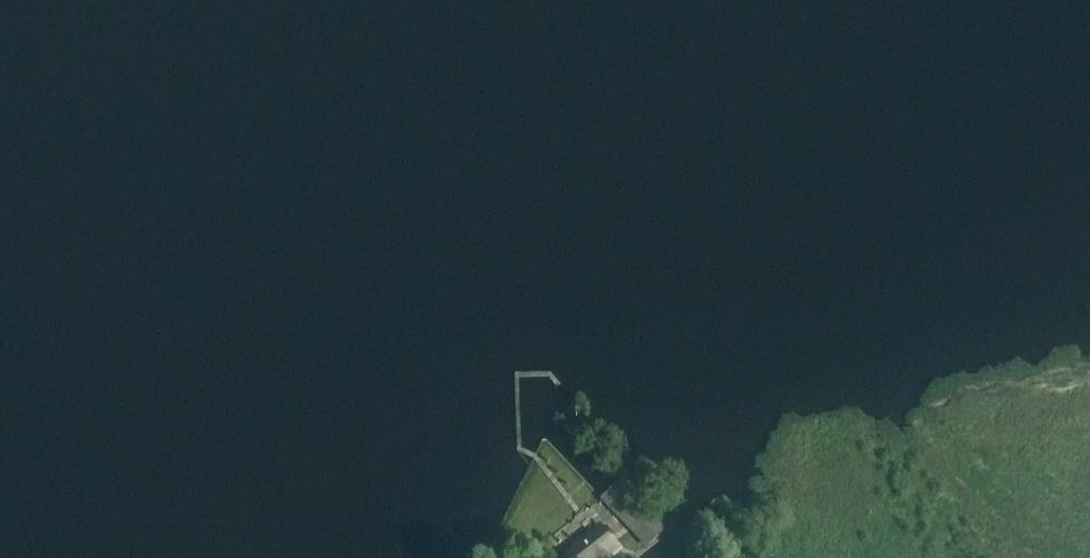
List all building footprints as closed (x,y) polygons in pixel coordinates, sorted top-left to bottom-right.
[(603,500),(634,535),(642,545),(665,529),(655,517),(622,483),(603,500)] [(623,551),(603,527),(568,554),(571,557),(614,557),(623,551)]
